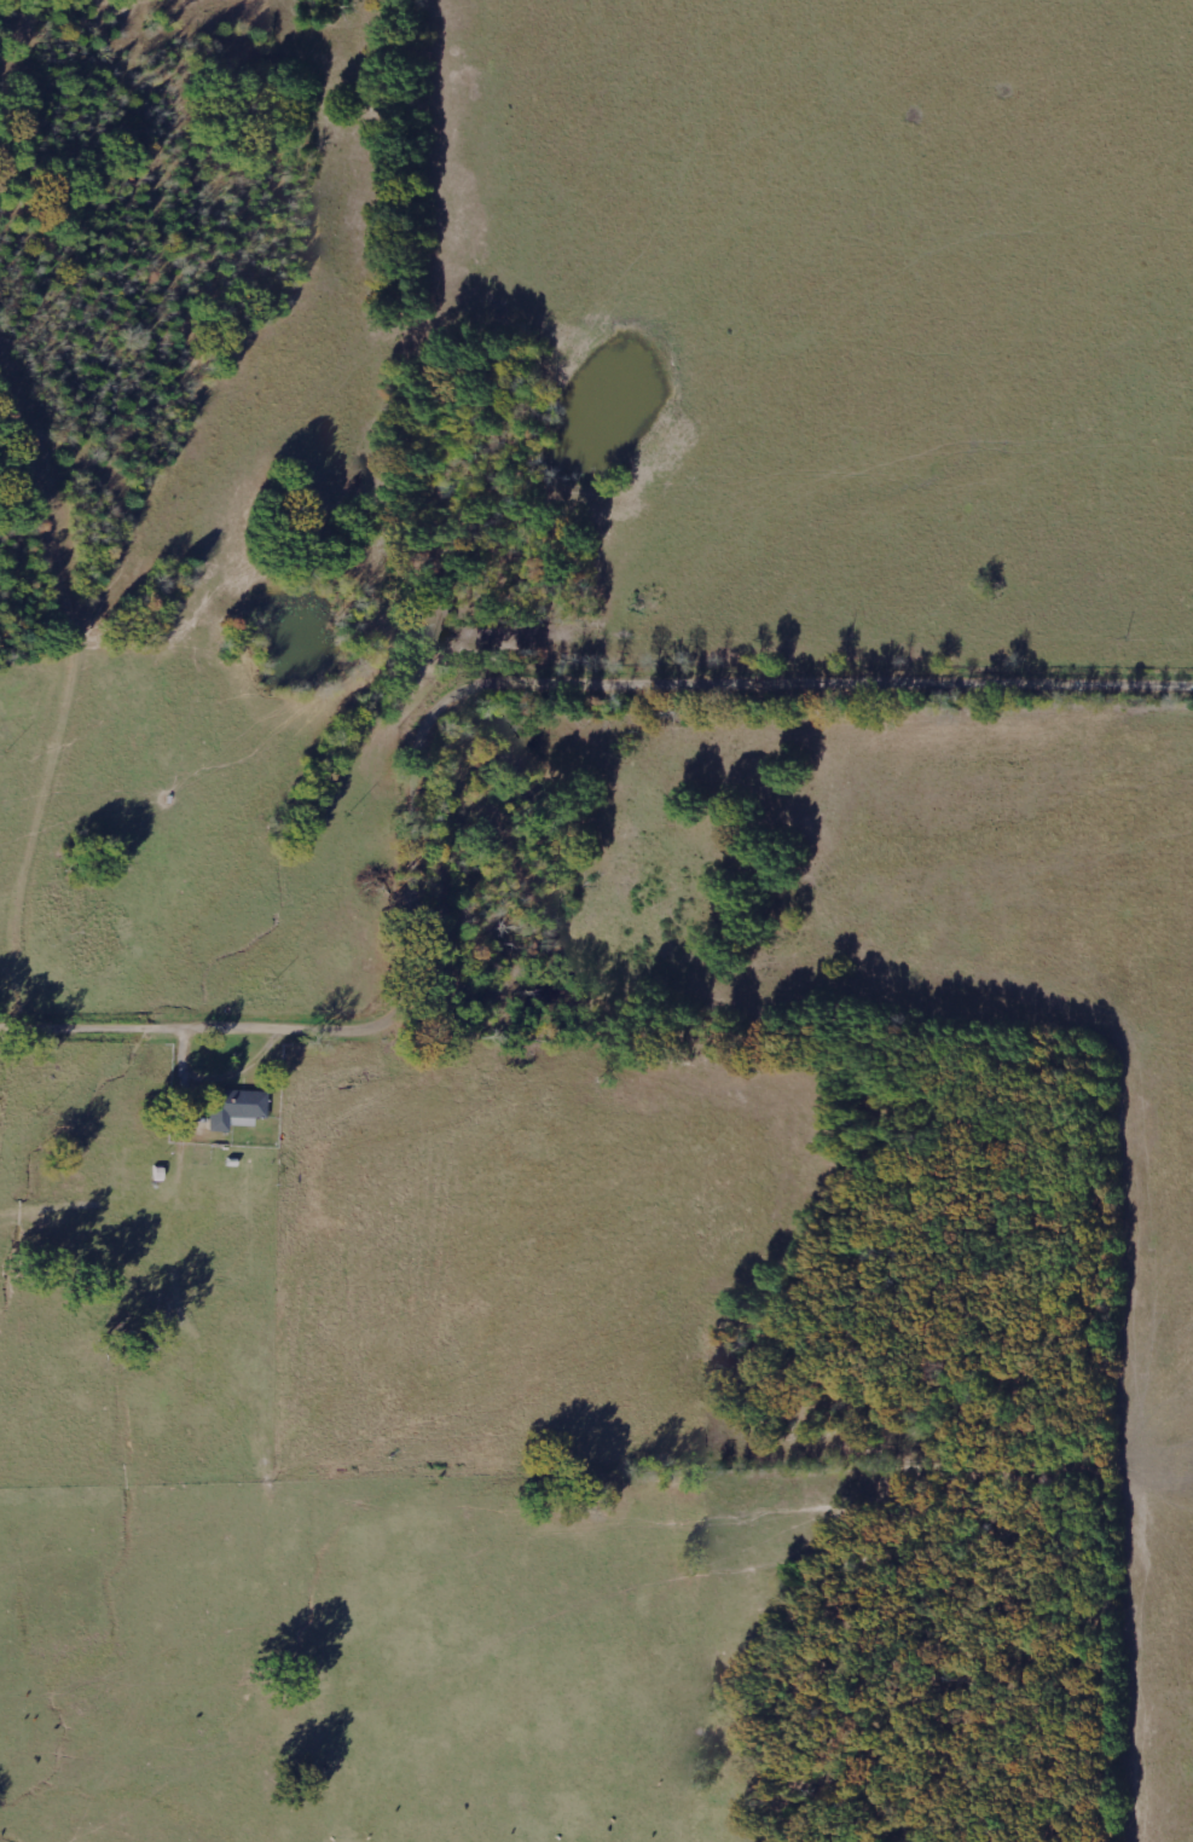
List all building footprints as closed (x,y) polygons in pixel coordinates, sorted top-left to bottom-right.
[(267,1119),(267,1095),(232,1095),(232,1105),(222,1105),(222,1095),(203,1095),(203,1118),(211,1118),(211,1133),(230,1133),(230,1119),(267,1119)]
